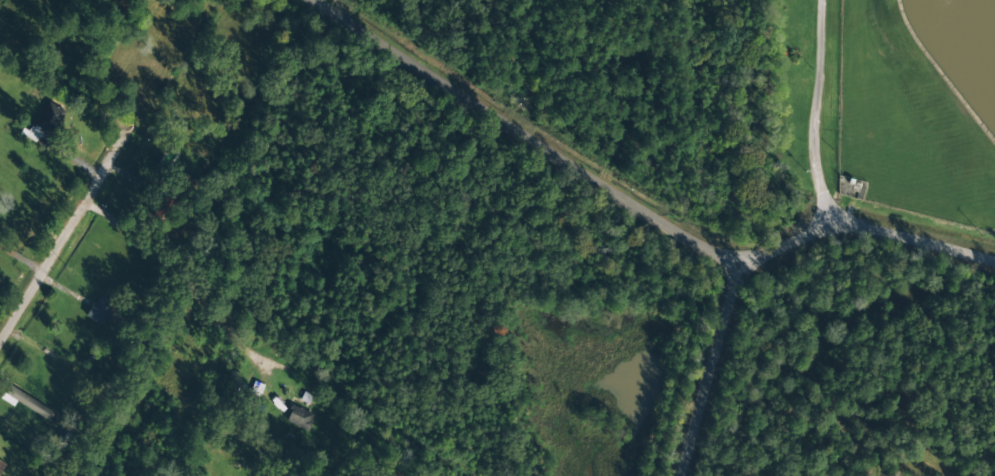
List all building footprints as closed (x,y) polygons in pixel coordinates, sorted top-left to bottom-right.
[(65,113),(47,102),(26,137),(34,142),(41,130),(51,136),(65,113)] [(101,326),(114,304),(98,296),(86,317),(101,326)] [(44,407),(8,387),(4,394),(40,414),(44,407)] [(285,422),(306,431),(313,415),(292,406),(285,422)]
